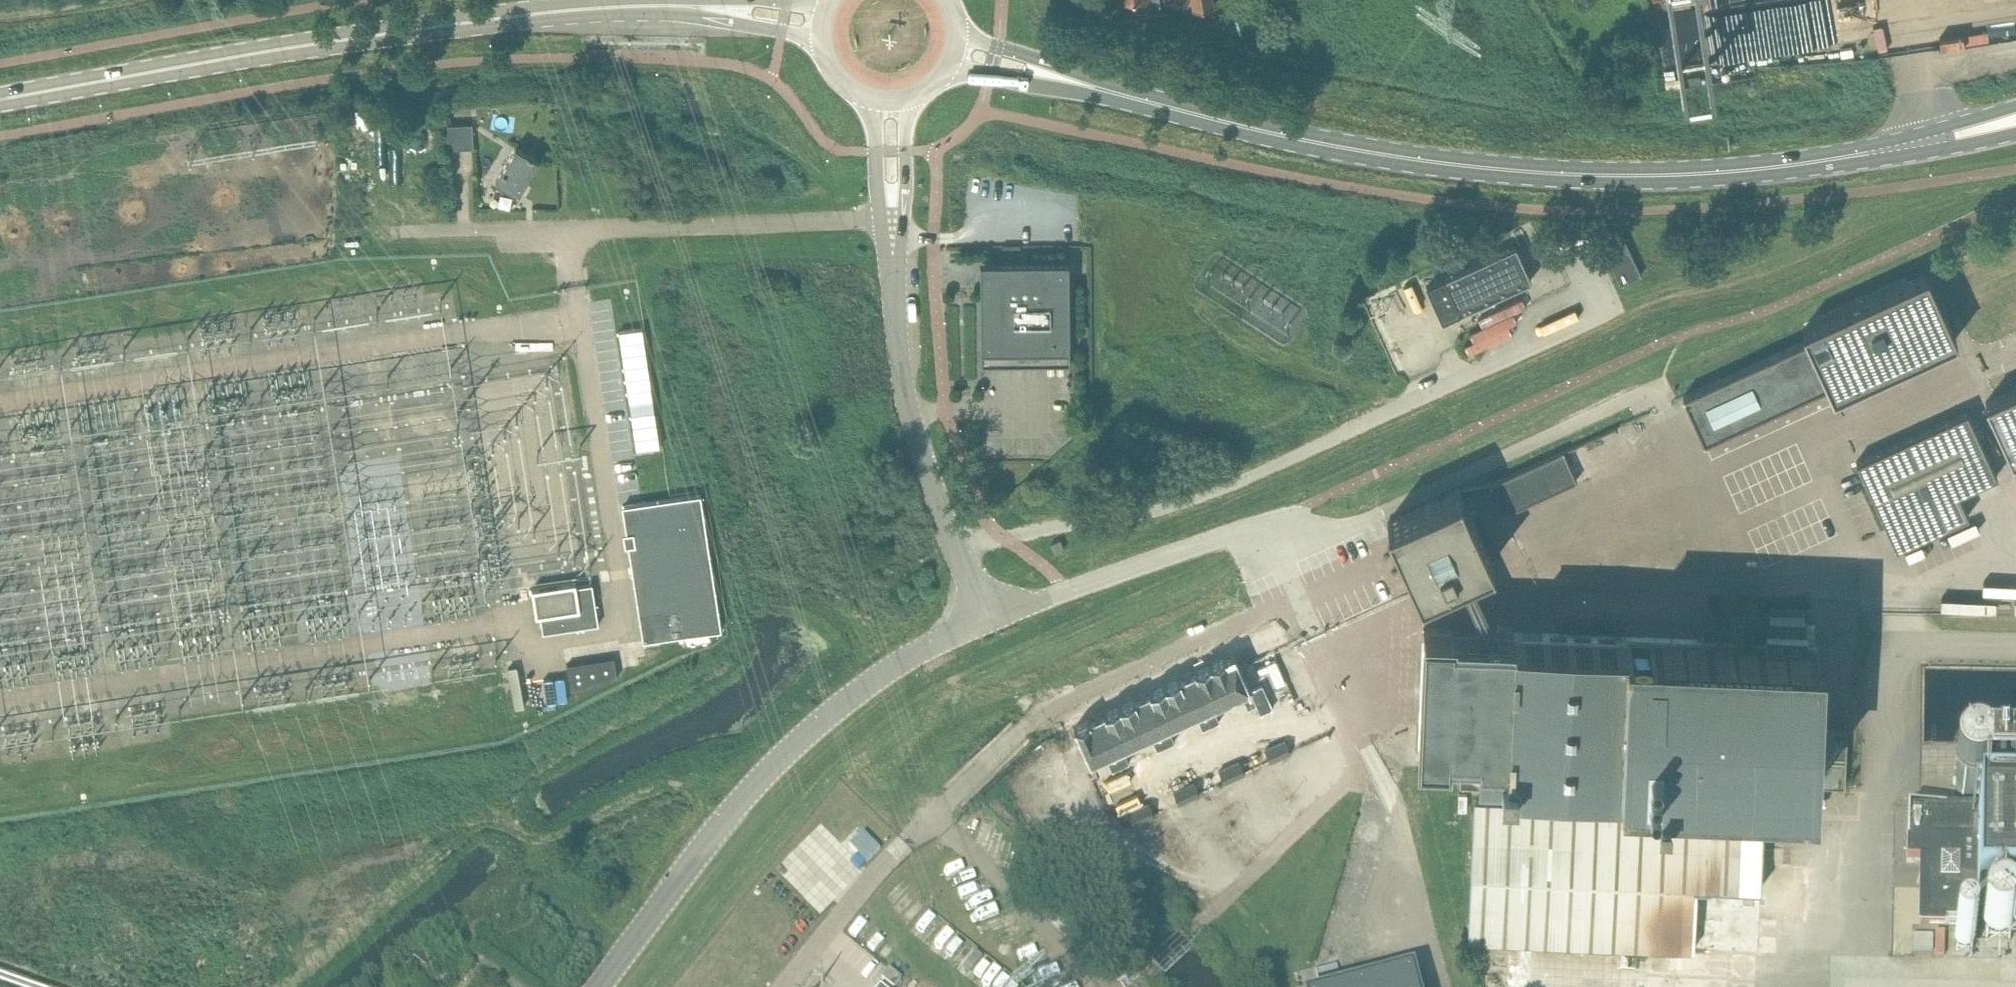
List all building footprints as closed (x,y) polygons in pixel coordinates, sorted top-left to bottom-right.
[(1122,3),(1124,3),(1126,18),(1160,13),(1158,0),(1121,0),(1122,3)] [(1194,10),(1212,7),(1211,0),(1192,0),(1194,10)] [(449,147),(449,149),(474,149),(472,124),(448,125),(448,132),(449,147)] [(533,157),(533,155),(529,153),(529,154),(516,147),(496,181),(519,194),(539,160),(533,157)] [(1604,247),(1607,254),(1621,284),(1641,275),(1624,238),(1604,247)] [(1426,287),(1442,321),(1532,281),(1516,246),(1426,287)] [(980,262),(981,365),(1070,365),(1069,262),(980,262)] [(1683,397),(1704,442),(1828,386),(1833,396),(1957,339),(1927,274),(1803,330),(1807,340),(1683,397)] [(2012,460),(2015,458),(2015,389),(1986,402),(2012,460)] [(1959,494),(1997,476),(1968,411),(1857,461),(1894,543),(1969,516),(1959,494)] [(1490,485),(1504,514),(1577,481),(1564,451),(1490,485)] [(1387,523),(1420,596),(1493,563),(1460,490),(1387,523)] [(623,506),(644,641),(722,629),(701,494),(623,506)] [(541,616),(544,633),(599,625),(592,584),(577,586),(576,582),(532,589),(537,616),(541,616)] [(1460,755),(1460,769),(1507,770),(1507,777),(1646,782),(1645,801),(1679,803),(1680,787),(1811,789),(1811,785),(1845,787),(1847,730),(1813,729),(1817,645),(1804,644),(1805,619),(1769,617),(1769,627),(1756,626),(1755,643),(1513,632),(1513,636),(1452,633),(1452,630),(1424,629),(1423,649),(1418,753),(1447,755),(1447,754),(1460,755)] [(1234,654),(1211,665),(1228,702),(1242,695),(1248,709),(1257,705),(1261,714),(1273,708),(1271,703),(1262,685),(1251,690),(1234,654)] [(615,658),(568,665),(572,692),(618,677),(615,658)] [(1211,665),(1188,675),(1211,726),(1220,722),(1213,708),(1228,702),(1211,665)] [(517,667),(509,668),(516,709),(525,707),(517,667)] [(1188,675),(1166,686),(1182,722),(1197,716),(1203,730),(1211,726),(1188,675)] [(1166,686),(1143,696),(1166,746),(1175,743),(1168,729),(1182,722),(1166,686)] [(1143,696),(1120,706),(1137,743),(1151,736),(1158,750),(1166,746),(1143,696)] [(1120,706),(1098,717),(1121,767),(1129,763),(1123,749),(1137,743),(1120,706)] [(1121,767),(1098,717),(1074,727),(1091,764),(1106,757),(1112,771),(1121,767)] [(1265,750),(1271,762),(1291,753),(1285,741),(1265,750)] [(1239,762),(1229,767),(1235,778),(1245,774),(1239,762)] [(1235,778),(1229,767),(1219,771),(1225,783),(1235,778)] [(1194,782),(1184,787),(1189,799),(1199,794),(1194,782)] [(1189,799),(1184,787),(1174,791),(1179,803),(1189,799)] [(1468,939),(1738,952),(1758,953),(1760,915),(1804,917),(1806,872),(1762,870),(1764,812),(1475,800),(1468,939)] [(1149,803),(1139,808),(1144,819),(1154,815),(1149,803)] [(1144,819),(1139,808),(1129,812),(1134,824),(1144,819)] [(1976,924),(1976,904),(2015,905),(2015,810),(1907,809),(1907,861),(1930,862),(1930,883),(1925,883),(1924,923),(1976,924)] [(1337,962),(1316,967),(1322,986),(1343,986),(1337,962)] [(882,978),(894,986),(895,986),(902,978),(890,968),(882,978)] [(1423,974),(1413,976),(1412,970),(1346,986),(1426,986),(1423,974)]
